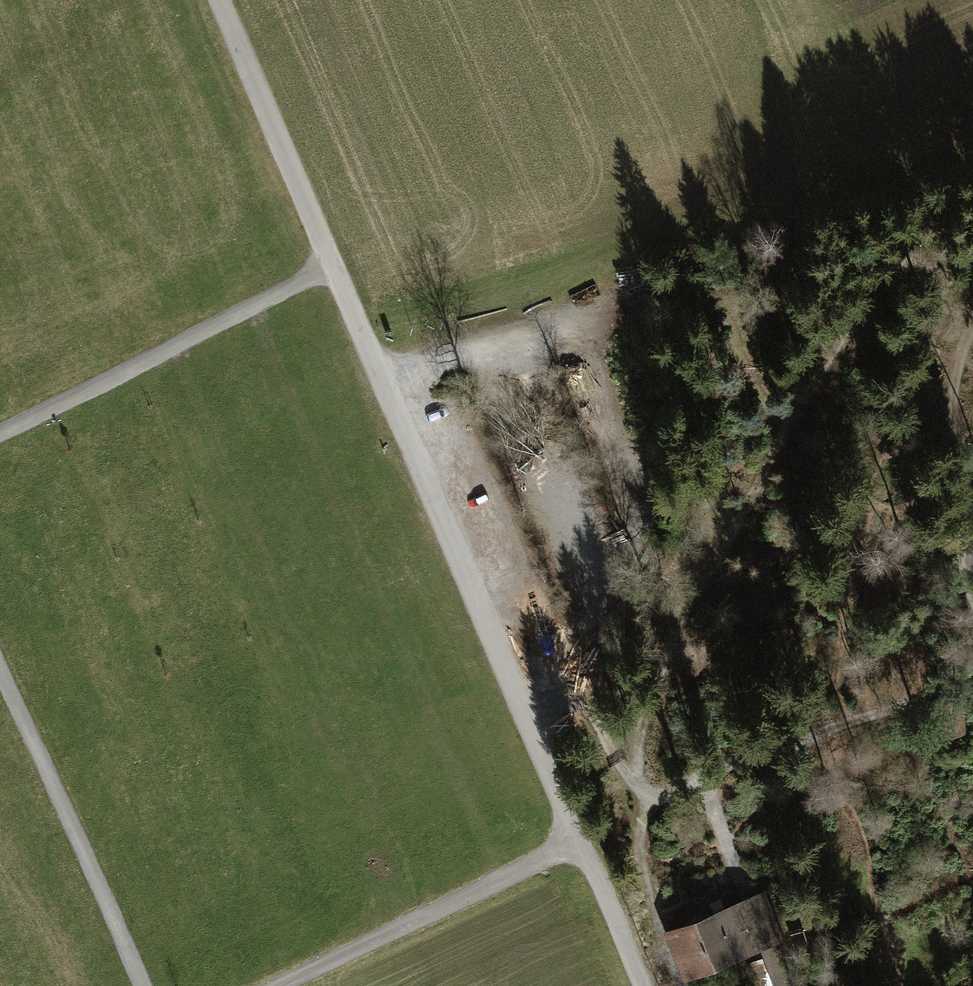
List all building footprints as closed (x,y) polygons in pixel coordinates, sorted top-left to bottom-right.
[(924,711),(932,742),(968,733),(960,702),(924,711)] [(763,889),(747,896),(664,931),(685,980),(765,946),(784,938),(763,889)]
